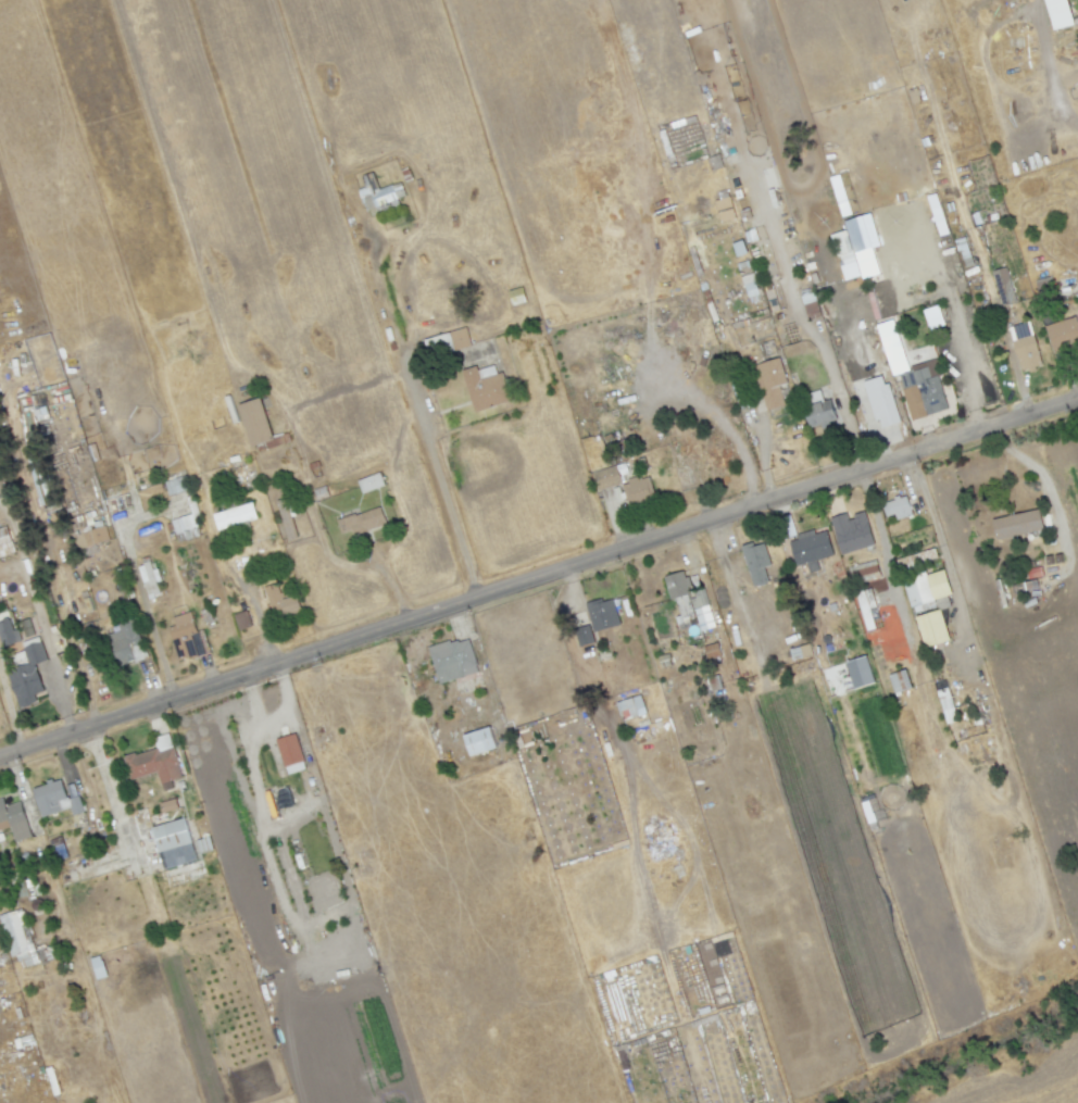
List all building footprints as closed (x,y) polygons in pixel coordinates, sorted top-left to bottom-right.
[(1074,24),(1067,0),(1045,0),(1054,30),(1074,24)] [(363,177),(373,173),(379,190),(402,183),(410,198),(398,200),(405,211),(383,220),(377,210),(369,213),(362,191),(366,189),(363,177)] [(720,222),(734,218),(729,198),(714,202),(720,222)] [(860,256),(855,240),(875,234),(881,252),(860,256)] [(1003,309),(994,273),(1007,268),(1016,304),(1003,309)] [(741,276),(746,297),(758,294),(753,273),(741,276)] [(930,330),(944,325),(936,305),(922,310),(930,330)] [(1045,327),(1077,316),(1077,348),(1053,356),(1045,327)] [(1024,374),(1010,329),(1030,323),(1043,367),(1024,374)] [(423,340),(429,358),(470,345),(464,327),(423,340)] [(768,413),(754,367),(780,360),(788,386),(781,389),(787,409),(768,413)] [(905,392),(901,375),(929,366),(931,378),(939,377),(950,412),(927,418),(917,389),(905,392)] [(475,416),(462,373),(477,367),(481,380),(503,375),(513,405),(475,416)] [(869,434),(862,411),(870,409),(868,404),(876,401),(870,387),(887,381),(894,406),(885,411),(890,427),(869,434)] [(811,433),(803,410),(808,408),(804,396),(822,390),(824,403),(832,400),(839,421),(829,423),(831,429),(823,431),(822,429),(811,433)] [(250,446),(273,440),(260,398),(237,405),(250,446)] [(597,491),(621,484),(615,465),(592,472),(597,491)] [(356,481),(361,494),(383,485),(379,472),(356,481)] [(620,483),(627,506),(654,498),(648,475),(620,483)] [(168,482),(190,477),(195,491),(173,498),(168,482)] [(887,519),(882,505),(895,502),(894,499),(900,497),(901,500),(908,497),(915,517),(898,522),(897,516),(887,519)] [(223,532),(218,515),(259,504),(263,522),(223,532)] [(336,521),(340,533),(351,529),(353,535),(385,524),(379,506),(336,521)] [(996,544),(992,522),(1041,511),(1045,534),(996,544)] [(873,545),(864,512),(847,517),(845,513),(829,517),(840,554),(873,545)] [(181,546),(174,522),(197,515),(204,539),(181,546)] [(21,551),(0,557),(0,531),(12,526),(21,551)] [(108,540),(103,526),(72,536),(77,549),(108,540)] [(788,544),(798,541),(795,538),(814,531),(815,536),(826,531),(837,559),(839,559),(844,574),(833,577),(827,561),(797,571),(788,544)] [(739,549),(755,543),(756,548),(765,544),(773,567),(764,571),(769,586),(755,589),(755,591),(747,594),(741,580),(749,577),(739,549)] [(166,598),(150,604),(145,584),(151,581),(146,564),(155,561),(166,598)] [(852,582),(879,578),(877,563),(850,567),(852,582)] [(663,579),(685,573),(686,579),(689,577),(693,590),(689,591),(692,594),(669,602),(663,579)] [(912,611),(904,591),(914,588),(911,579),(926,573),(937,610),(923,613),(920,609),(912,611)] [(267,589),(281,585),(287,601),(301,597),(308,614),(279,624),(267,589)] [(880,627),(869,588),(855,592),(866,631),(880,627)] [(702,635),(692,601),(706,597),(717,629),(702,635)] [(594,635),(586,605),(613,598),(622,628),(594,635)] [(675,602),(689,598),(695,622),(682,626),(675,602)] [(209,624),(203,613),(213,609),(216,621),(209,624)] [(949,640),(940,609),(915,617),(924,648),(949,640)] [(245,635),(238,616),(252,611),(259,630),(245,635)] [(172,629),(179,626),(176,618),(196,613),(202,638),(196,638),(203,661),(184,668),(172,629)] [(123,668),(112,637),(125,632),(122,622),(138,616),(153,661),(123,668)] [(8,651),(0,627),(0,623),(14,619),(18,632),(22,630),(26,643),(8,651)] [(581,650),(574,631),(590,626),(597,645),(581,650)] [(443,685),(431,647),(455,639),(455,641),(464,639),(464,641),(474,638),(484,673),(443,685)] [(24,712),(11,672),(21,669),(17,656),(29,653),(26,645),(45,639),(51,663),(40,666),(52,703),(24,712)] [(794,663),(790,652),(810,647),(813,657),(794,663)] [(874,683),(866,656),(844,662),(853,689),(874,683)] [(938,691),(944,723),(955,721),(949,689),(938,691)] [(623,724),(617,704),(641,698),(647,716),(623,724)] [(466,736),(494,725),(503,747),(474,756),(466,736)] [(289,766),(278,740),(300,732),(311,759),(289,766)] [(157,772),(162,791),(173,788),(171,780),(181,778),(169,733),(153,737),(156,748),(122,757),(128,780),(157,772)] [(40,787),(52,782),(51,779),(58,776),(59,779),(66,778),(70,785),(77,782),(80,794),(83,793),(90,813),(76,817),(73,809),(62,812),(59,803),(47,806),(40,787)] [(11,820),(0,824),(0,799),(9,795),(12,805),(26,800),(33,819),(13,826),(11,820)] [(151,826),(161,869),(194,862),(185,818),(151,826)] [(5,915),(27,907),(35,935),(43,932),(49,947),(57,944),(62,956),(23,970),(5,915)] [(100,979),(93,960),(106,954),(113,976),(100,979)]
